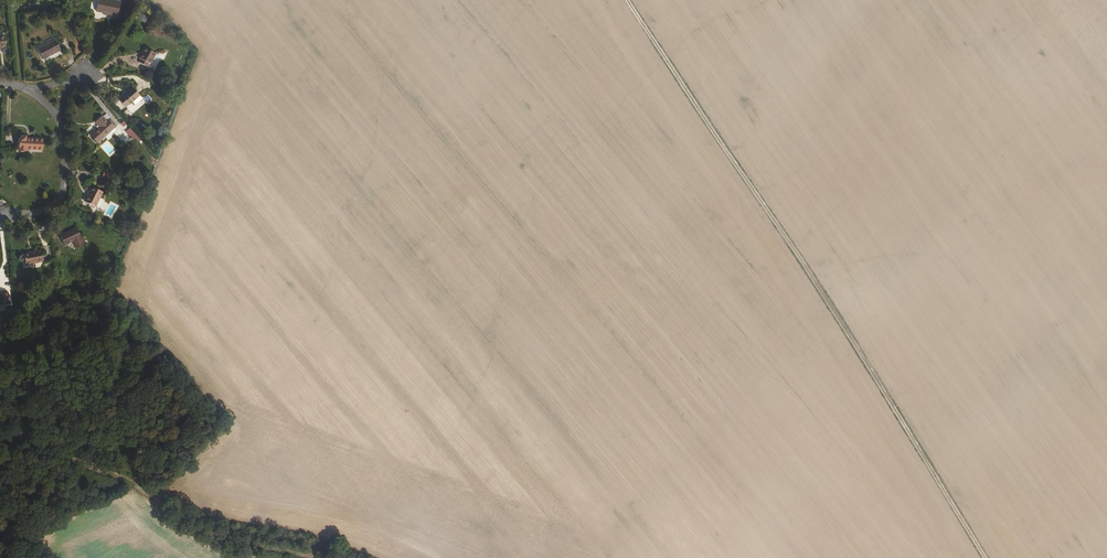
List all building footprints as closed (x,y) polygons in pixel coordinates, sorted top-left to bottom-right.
[(104,0),(97,0),(95,12),(102,13),(102,15),(116,18),(119,3),(104,0)] [(54,41),(36,49),(41,60),(59,51),(54,41)] [(156,54),(144,47),(138,58),(140,59),(138,63),(146,67),(148,63),(151,64),(156,54)] [(138,97),(131,89),(125,95),(124,94),(117,100),(124,109),(138,97)] [(127,108),(123,112),(129,117),(133,113),(127,108)] [(103,115),(96,121),(100,125),(91,133),(98,142),(115,127),(108,118),(107,119),(103,115)] [(129,127),(124,131),(134,142),(139,138),(129,127)] [(21,137),(21,141),(20,150),(28,151),(28,148),(44,150),(45,139),(28,137),(28,134),(22,134),(22,137),(21,137)] [(89,189),(83,199),(93,204),(100,189),(89,183),(86,187),(89,189)] [(74,226),(58,235),(64,245),(72,240),(76,246),(83,242),(74,226)] [(41,249),(23,252),(25,264),(43,260),(41,249)]
